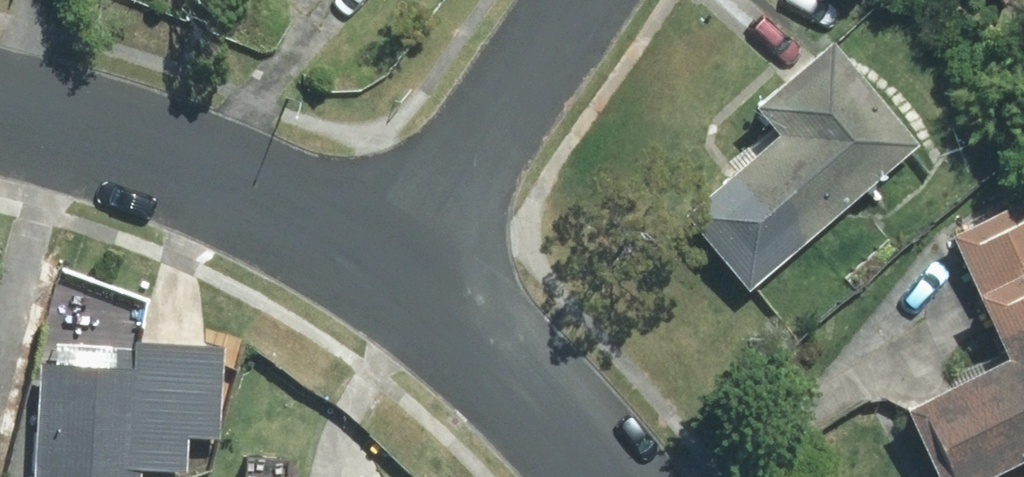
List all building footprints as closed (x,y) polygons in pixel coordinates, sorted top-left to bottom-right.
[(912,147),(825,45),(745,113),(767,138),(675,216),(741,293),(912,147)] [(941,248),(996,358),(895,408),(930,476),(996,476),(1023,463),(1023,207),(941,248)] [(181,475),(184,436),(213,438),(219,348),(128,343),(126,375),(32,369),(25,476),(134,476),(134,472),(181,475)]
